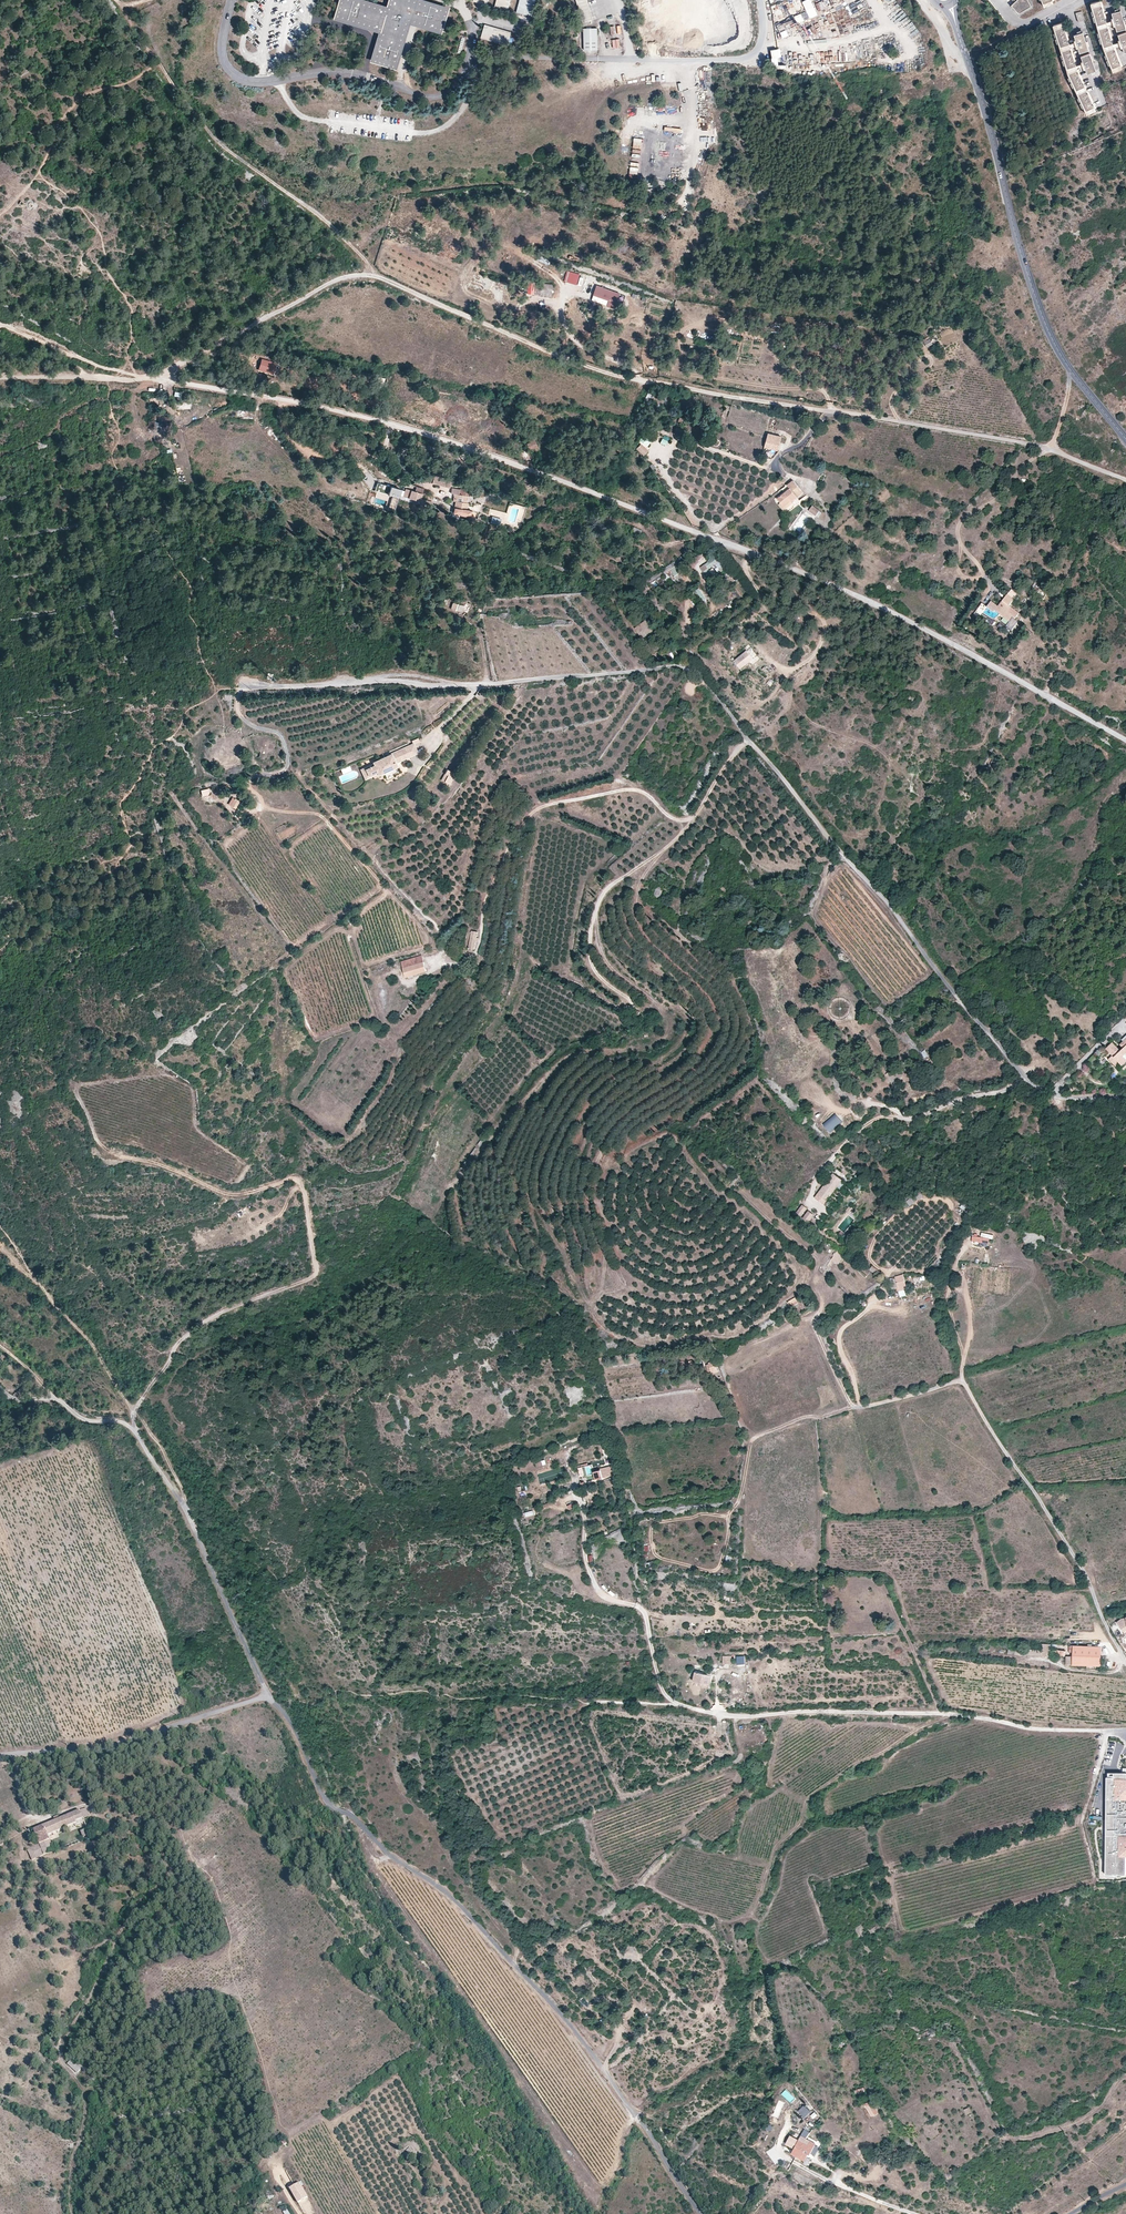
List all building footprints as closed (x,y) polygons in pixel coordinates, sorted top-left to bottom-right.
[(363,0),(339,0),(333,19),(378,33),(369,63),(394,70),(408,25),(440,34),(448,8),(422,0),(389,0),(386,7),(363,0)] [(495,7),(507,10),(510,0),(496,0),(495,7)] [(516,11),(533,15),(536,0),(519,0),(516,11)] [(582,22),(594,18),(588,0),(575,0),(582,22)] [(807,18),(815,15),(811,0),(801,0),(807,18)] [(1017,2),(1012,6),(1020,14),(1033,7),(1029,0),(1015,0),(1017,2)] [(1101,1),(1092,3),(1099,25),(1108,22),(1101,1)] [(1112,11),(1118,31),(1125,29),(1125,25),(1121,8),(1112,11)] [(1082,11),(1075,13),(1078,22),(1085,20),(1082,11)] [(793,15),(796,23),(803,21),(800,13),(793,15)] [(779,31),(792,25),(789,19),(776,25),(779,31)] [(513,31),(485,23),(481,37),(509,44),(513,31)] [(1064,23),(1055,26),(1061,47),(1070,44),(1064,23)] [(1109,27),(1100,29),(1105,47),(1114,44),(1109,27)] [(597,28),(584,29),(585,50),(598,49),(597,28)] [(1084,32),(1075,35),(1081,53),(1090,50),(1084,32)] [(619,37),(612,38),(613,47),(620,47),(619,37)] [(1072,48),(1063,51),(1068,69),(1077,66),(1072,48)] [(1115,48),(1106,51),(1113,68),(1122,65),(1115,48)] [(780,57),(779,50),(771,51),(773,66),(778,66),(777,58),(780,57)] [(1091,53),(1082,57),(1088,74),(1097,71),(1091,53)] [(1078,70),(1070,74),(1078,91),(1086,86),(1078,70)] [(1088,90),(1079,94),(1087,111),(1096,107),(1088,90)] [(642,136),(643,127),(635,126),(634,134),(642,136)] [(632,156),(639,157),(640,149),(632,148),(632,156)] [(577,284),(580,274),(567,270),(564,280),(577,284)] [(553,283),(534,282),(535,276),(528,276),(527,293),(552,295),(553,283)] [(623,294),(597,284),(593,293),(608,298),(605,304),(618,309),(623,294)] [(928,337),(922,340),(926,348),(932,344),(928,337)] [(666,392),(667,390),(660,388),(659,395),(668,397),(669,392),(666,392)] [(647,392),(641,405),(645,407),(651,394),(647,392)] [(427,409),(422,424),(437,428),(441,413),(427,409)] [(158,418),(153,420),(157,429),(162,427),(158,418)] [(517,426),(513,429),(518,437),(522,434),(517,426)] [(153,431),(155,437),(164,435),(163,428),(153,431)] [(776,437),(768,434),(765,445),(778,449),(779,444),(775,442),(776,437)] [(647,446),(650,442),(642,435),(638,440),(647,446)] [(530,442),(526,444),(528,450),(537,447),(534,439),(529,440),(530,442)] [(648,451),(640,443),(636,448),(644,456),(648,451)] [(433,473),(430,482),(448,488),(451,479),(433,473)] [(804,493),(794,481),(788,485),(791,489),(778,499),(785,507),(793,502),(804,493)] [(377,482),(375,491),(386,494),(387,491),(397,494),(399,487),(389,484),(388,485),(377,482)] [(423,487),(415,486),(414,490),(406,488),(404,497),(420,500),(423,487)] [(454,494),(453,501),(455,502),(453,514),(477,520),(479,513),(467,511),(468,504),(467,504),(468,497),(470,497),(471,491),(459,489),(458,495),(454,494)] [(395,510),(399,497),(391,495),(388,508),(395,510)] [(375,497),(373,503),(385,506),(386,500),(375,497)] [(785,511),(794,503),(793,502),(785,507),(785,511)] [(816,516),(820,511),(813,505),(809,511),(816,516)] [(717,563),(713,557),(700,568),(704,573),(709,570),(717,563)] [(726,564),(722,559),(716,564),(723,573),(731,567),(728,563),(726,564)] [(681,573),(676,566),(670,570),(675,577),(681,573)] [(715,578),(709,570),(704,573),(710,582),(715,578)] [(707,601),(700,589),(695,593),(703,604),(707,601)] [(1008,593),(1003,599),(1010,604),(1014,598),(1008,593)] [(1010,604),(1003,599),(999,604),(992,599),(987,606),(994,611),(996,609),(1010,620),(1013,616),(1015,618),(1019,612),(1010,604)] [(452,601),(450,608),(462,611),(464,604),(452,601)] [(981,602),(975,613),(980,616),(987,605),(981,602)] [(1013,616),(1010,620),(1006,625),(1011,629),(1018,620),(1015,618),(1013,616)] [(655,631),(647,621),(636,630),(640,635),(644,640),(655,631)] [(747,650),(733,660),(740,669),(753,659),(747,650)] [(766,673),(770,669),(766,665),(762,669),(766,673)] [(416,753),(413,746),(385,758),(384,757),(381,758),(382,760),(380,760),(381,762),(369,767),(369,768),(368,769),(370,773),(371,772),(372,773),(379,770),(380,772),(385,770),(386,772),(391,770),(390,768),(397,766),(395,761),(416,753)] [(451,780),(445,776),(442,780),(446,783),(443,788),(447,791),(451,786),(448,784),(451,780)] [(239,801),(232,797),(227,804),(235,809),(239,801)] [(477,932),(470,931),(468,948),(475,949),(477,932)] [(426,972),(422,955),(401,961),(406,977),(426,972)] [(1114,1064),(1118,1060),(1119,1061),(1124,1066),(1125,1064),(1125,1039),(1121,1043),(1124,1047),(1121,1050),(1113,1042),(1107,1048),(1113,1055),(1109,1059),(1114,1064)] [(921,1054),(927,1060),(930,1057),(925,1050),(921,1054)] [(779,1072),(771,1062),(766,1066),(771,1071),(767,1075),(770,1079),(779,1072)] [(893,1082),(898,1076),(891,1070),(886,1075),(893,1082)] [(822,1124),(830,1132),(842,1121),(835,1113),(822,1124)] [(842,1180),(833,1173),(818,1194),(827,1201),(842,1180)] [(906,1201),(909,1206),(914,1202),(911,1197),(906,1201)] [(801,1205),(795,1213),(800,1218),(806,1210),(801,1205)] [(814,1216),(808,1211),(802,1219),(808,1223),(814,1216)] [(988,1245),(989,1239),(972,1237),(971,1243),(988,1245)] [(903,1275),(895,1277),(898,1291),(907,1288),(903,1275)] [(796,1297),(788,1303),(790,1308),(799,1303),(796,1297)] [(715,1361),(708,1363),(713,1374),(719,1372),(715,1361)] [(600,1471),(593,1472),(594,1480),(602,1479),(601,1477),(613,1474),(611,1466),(599,1469),(600,1471)] [(1122,1618),(1117,1622),(1124,1631),(1125,1629),(1125,1618),(1122,1618)] [(1042,1643),(1042,1656),(1050,1655),(1049,1643),(1042,1643)] [(1101,1665),(1101,1647),(1073,1646),(1072,1665),(1101,1665)] [(744,1656),(736,1657),(736,1665),(745,1665),(744,1656)] [(709,1686),(711,1676),(695,1673),(693,1682),(709,1686)] [(1107,1778),(1107,1875),(1125,1875),(1125,1774),(1109,1774),(1109,1778),(1107,1778)] [(90,1816),(87,1807),(80,1810),(83,1817),(84,1819),(90,1816)] [(48,1834),(76,1822),(76,1821),(83,1817),(80,1810),(59,1819),(55,1821),(34,1830),(39,1843),(50,1838),(48,1834)] [(90,1834),(88,1828),(81,1831),(83,1837),(90,1834)] [(55,1849),(50,1838),(39,1843),(44,1854),(55,1849)] [(44,1854),(39,1843),(27,1848),(32,1859),(44,1854)] [(948,2025),(945,2026),(951,2040),(956,2038),(951,2027),(949,2028),(948,2025)] [(917,2034),(918,2038),(923,2037),(923,2038),(930,2036),(930,2035),(931,2035),(932,2036),(936,2035),(935,2029),(925,2032),(925,2033),(920,2034),(920,2033),(917,2034)] [(847,2046),(847,2045),(847,2044),(846,2043),(846,2042),(845,2041),(845,2040),(844,2040),(843,2040),(842,2039),(841,2039),(840,2040),(839,2040),(838,2041),(837,2042),(837,2043),(836,2044),(836,2045),(837,2046),(837,2047),(837,2048),(838,2048),(839,2049),(840,2049),(841,2050),(842,2050),(843,2050),(844,2049),(845,2049),(845,2048),(846,2047),(847,2046)] [(77,2067),(71,2061),(67,2064),(77,2073),(83,2067),(80,2064),(77,2067)] [(872,2100),(866,2103),(872,2116),(878,2113),(872,2100)] [(804,2117),(810,2111),(804,2105),(798,2111),(804,2117)] [(768,2123),(765,2128),(770,2132),(773,2126),(768,2123)] [(810,2154),(816,2143),(802,2136),(799,2141),(790,2136),(785,2145),(793,2149),(791,2153),(805,2161),(809,2154),(810,2154)] [(903,2149),(894,2142),(889,2149),(894,2152),(896,2150),(900,2153),(903,2149)] [(308,2197),(299,2183),(290,2188),(298,2203),(308,2197)]
